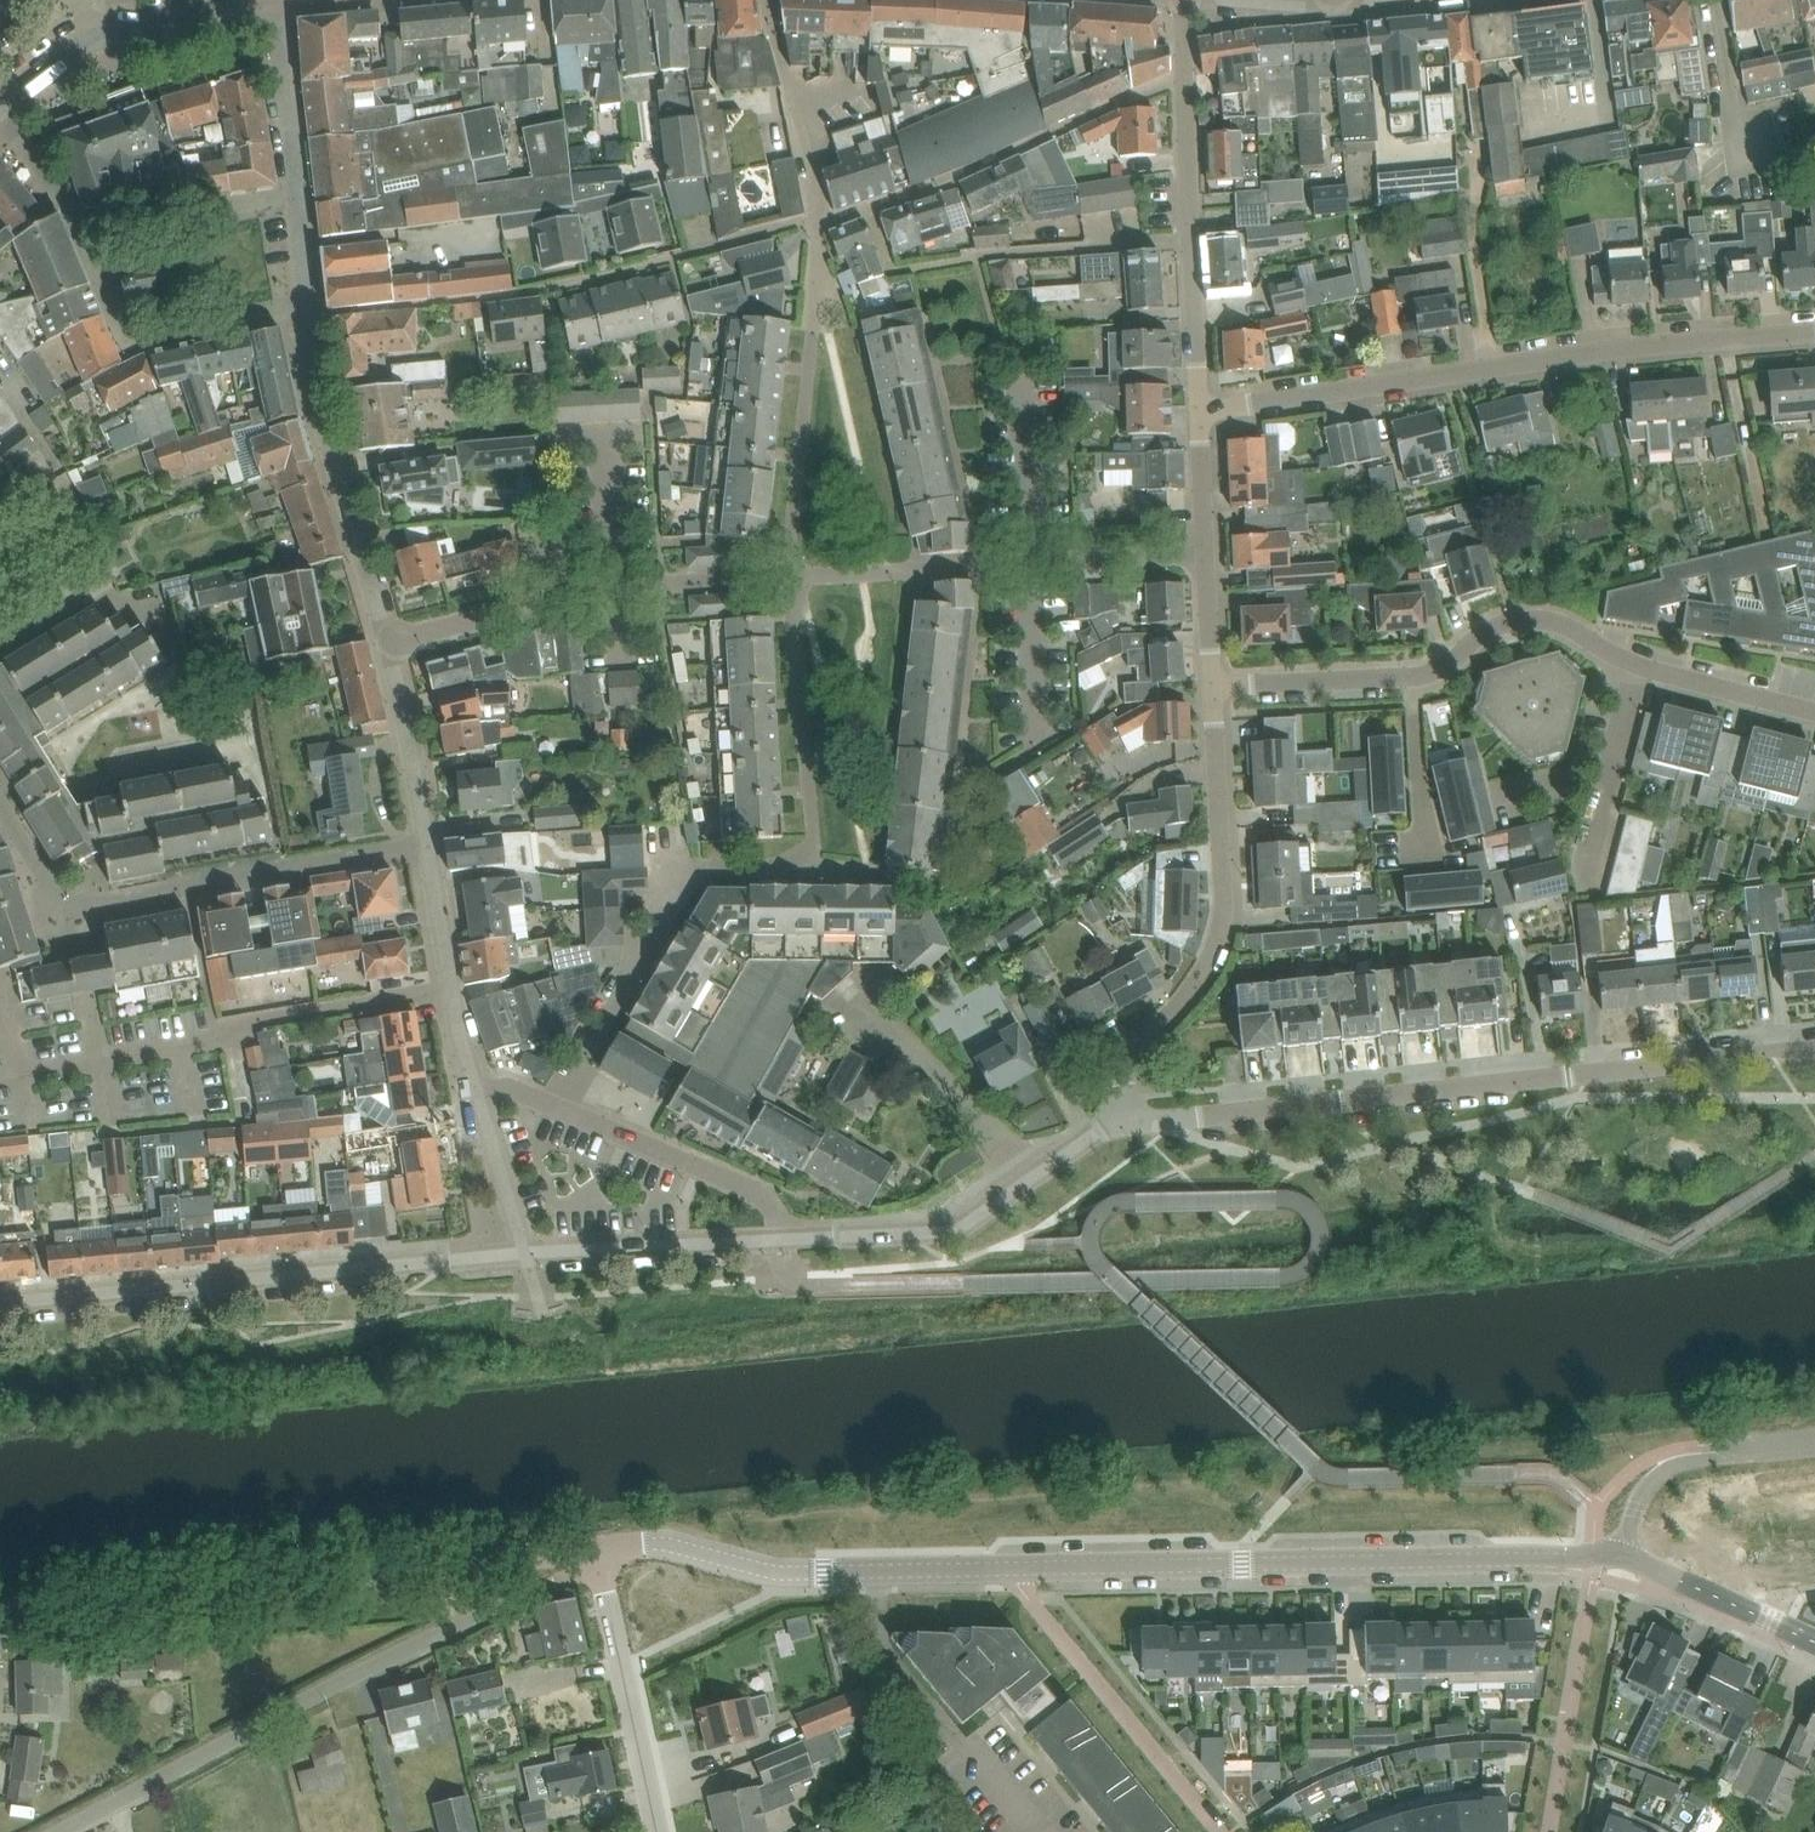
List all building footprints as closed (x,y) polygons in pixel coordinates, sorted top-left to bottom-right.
[(474,6),(478,71),(513,68),(525,66),(524,42),(526,42),(522,0),(516,0),(478,3),(479,6),(474,6)] [(619,72),(611,0),(552,0),(556,54),(561,95),(576,94),(576,100),(584,99),(578,45),(588,44),(589,64),(603,63),(605,74),(619,73),(619,72)] [(648,13),(647,0),(611,0),(619,72),(655,68),(648,13)] [(682,0),(647,0),(648,13),(653,12),(660,73),(662,73),(663,76),(688,72),(685,52),(682,0)] [(713,209),(718,240),(722,239),(735,229),(742,230),(743,230),(733,175),(721,110),(718,111),(715,91),(708,92),(707,77),(709,49),(715,23),(712,0),(682,0),(685,52),(688,72),(697,121),(707,179),(713,209)] [(715,86),(722,92),(781,86),(768,42),(758,36),(758,34),(755,0),(716,0),(718,16),(719,37),(716,37),(717,55),(713,55),(715,86)] [(790,67),(807,68),(807,55),(808,35),(800,34),(802,0),(779,0),(790,67)] [(807,55),(822,55),(821,77),(832,77),(833,53),(834,53),(836,0),(802,0),(800,34),(808,35),(807,55)] [(855,68),(869,68),(873,0),(836,0),(834,53),(846,53),(846,67),(854,68),(855,68)] [(1025,6),(954,0),(873,0),(869,68),(855,68),(855,84),(875,85),(883,117),(891,115),(908,181),(910,185),(966,165),(1046,128),(1025,6)] [(1648,7),(1647,0),(1623,0),(1602,2),(1602,3),(1606,36),(1610,78),(1637,75),(1637,73),(1655,71),(1648,7)] [(1734,32),(1756,28),(1766,61),(1740,66),(1743,85),(1744,85),(1783,77),(1776,58),(1765,27),(1762,4),(1762,0),(1728,0),(1734,32)] [(1762,4),(1765,27),(1802,21),(1797,0),(1762,0),(1762,4)] [(1802,21),(1806,20),(1814,18),(1814,0),(1797,0),(1802,21)] [(1707,93),(1698,32),(1697,33),(1697,37),(1688,38),(1688,34),(1683,2),(1648,7),(1655,71),(1656,84),(1660,83),(1677,80),(1680,97),(1707,93)] [(478,71),(474,6),(473,7),(472,4),(468,5),(453,6),(451,6),(437,8),(435,8),(420,10),(418,10),(403,11),(399,11),(401,33),(385,35),(386,49),(387,64),(390,86),(439,75),(440,75),(454,73),(478,71)] [(1071,8),(1071,19),(1069,40),(1071,52),(1079,79),(1091,107),(1126,91),(1124,86),(1130,83),(1131,88),(1171,71),(1169,48),(1155,49),(1157,11),(1072,4),(1071,8)] [(1592,73),(1583,5),(1520,14),(1520,19),(1506,21),(1505,16),(1505,15),(1469,19),(1468,20),(1474,54),(1480,53),(1489,138),(1495,186),(1524,179),(1513,85),(1500,86),(1497,62),(1522,59),(1525,81),(1592,73)] [(1029,6),(1025,6),(1046,128),(1091,107),(1079,79),(1071,52),(1069,40),(1071,19),(1066,19),(1067,7),(1029,6)] [(297,20),(303,83),(345,79),(345,76),(372,73),(374,90),(390,86),(387,64),(372,72),(371,59),(349,61),(347,41),(377,38),(375,12),(372,13),(372,14),(362,15),(361,14),(358,14),(358,15),(348,16),(348,15),(345,15),(345,16),(297,20)] [(1469,15),(1445,18),(1449,63),(1466,61),(1475,139),(1489,138),(1480,53),(1474,54),(1468,20),(1469,19),(1469,15)] [(1445,17),(1405,20),(1418,162),(1425,162),(1424,140),(1456,138),(1449,63),(1445,18),(1445,17)] [(1405,20),(1366,24),(1377,142),(1376,142),(1377,164),(1418,162),(1405,20)] [(1329,23),(1328,24),(1335,78),(1336,78),(1343,144),(1376,142),(1377,142),(1366,24),(1365,24),(1366,28),(1330,31),(1329,23)] [(1328,24),(1290,27),(1297,116),(1300,166),(1324,165),(1317,80),(1335,78),(1328,24)] [(1290,27),(1253,31),(1258,66),(1244,68),(1247,92),(1243,93),(1245,118),(1257,118),(1258,135),(1271,134),(1270,117),(1297,116),(1290,27)] [(1218,73),(1223,119),(1245,118),(1243,93),(1247,92),(1244,68),(1258,66),(1253,31),(1197,39),(1203,74),(1218,73)] [(1785,57),(1776,58),(1783,77),(1787,76),(1789,75),(1789,77),(1814,71),(1810,51),(1785,57)] [(513,68),(517,103),(537,99),(543,97),(540,65),(525,66),(513,68)] [(216,84),(210,86),(217,121),(221,143),(223,154),(227,154),(270,144),(268,129),(255,71),(216,84)] [(480,89),(478,71),(454,73),(456,92),(480,89)] [(398,126),(396,106),(385,107),(374,90),(372,73),(345,76),(345,79),(303,83),(309,138),(309,139),(350,136),(350,135),(378,131),(398,127),(398,126)] [(1783,77),(1744,85),(1748,104),(1791,95),(1793,94),(1789,77),(1789,75),(1787,76),(1783,77)] [(217,121),(210,86),(160,100),(169,135),(187,145),(196,144),(211,142),(211,145),(221,143),(217,121)] [(169,135),(160,100),(160,101),(159,102),(160,103),(150,107),(150,105),(147,106),(141,87),(95,104),(102,122),(60,137),(70,169),(71,169),(74,179),(84,208),(118,207),(118,209),(149,205),(190,198),(184,161),(169,135)] [(517,103),(507,105),(509,117),(539,110),(537,99),(517,103)] [(475,181),(509,174),(495,107),(398,126),(398,127),(378,131),(350,135),(350,136),(309,139),(312,161),(313,166),(315,187),(317,205),(348,198),(349,202),(375,199),(386,197),(389,220),(376,221),(377,231),(407,228),(539,211),(574,206),(570,173),(566,129),(565,120),(523,128),(532,178),(476,185),(475,181)] [(1079,128),(1085,142),(1085,143),(1119,128),(1120,157),(1156,155),(1153,109),(1118,110),(1079,128)] [(891,115),(883,117),(882,117),(887,136),(869,141),(863,123),(830,134),(836,152),(835,152),(840,167),(822,173),(833,210),(896,190),(894,185),(908,181),(891,115)] [(1206,133),(1207,159),(1216,159),(1217,154),(1228,154),(1228,156),(1259,154),(1258,135),(1257,118),(1245,118),(1223,119),(1223,124),(1206,125),(1206,133)] [(707,179),(697,121),(661,125),(668,184),(664,184),(667,195),(674,219),(713,209),(707,179)] [(1626,128),(1613,131),(1617,161),(1629,158),(1631,158),(1626,128)] [(233,191),(231,179),(227,154),(223,154),(224,162),(199,165),(196,144),(187,145),(169,135),(184,161),(190,198),(230,192),(230,191),(233,191)] [(1568,140),(1545,145),(1549,174),(1571,170),(1568,140)] [(276,184),(270,144),(227,154),(233,191),(245,189),(245,191),(257,189),(257,187),(276,184)] [(1058,190),(1037,147),(1019,156),(1029,178),(1032,185),(1035,191),(1058,190)] [(1638,180),(1672,174),(1668,151),(1664,152),(1634,158),(1638,180)] [(1235,193),(1261,190),(1261,182),(1260,182),(1259,154),(1228,156),(1228,154),(1217,154),(1216,159),(1207,159),(1208,182),(1234,181),(1235,193)] [(1029,178),(1019,156),(959,184),(972,212),(1032,185),(1029,178)] [(773,164),(783,219),(804,214),(794,158),(773,164)] [(0,235),(0,245),(4,250),(13,242),(14,242),(47,221),(31,197),(0,161),(0,223),(6,230),(0,235)] [(1094,164),(1096,178),(1120,175),(1118,161),(1094,164)] [(1457,167),(1431,170),(1433,196),(1459,191),(1457,167)] [(572,172),(574,194),(610,190),(608,168),(572,172)] [(1431,170),(1410,171),(1413,200),(1433,196),(1431,170)] [(1410,171),(1377,174),(1380,207),(1413,200),(1410,171)] [(1135,177),(1120,179),(1125,208),(1139,205),(1135,177)] [(1120,179),(1106,181),(1110,210),(1125,208),(1120,179)] [(1261,182),(1261,190),(1266,190),(1267,205),(1303,202),(1301,179),(1261,182)] [(1106,181),(1091,183),(1096,212),(1110,210),(1106,181)] [(1096,212),(1091,183),(1077,186),(1081,214),(1096,212)] [(661,185),(612,195),(614,207),(608,208),(619,254),(661,244),(652,203),(663,200),(661,185)] [(1346,187),(1311,190),(1314,215),(1349,212),(1346,187)] [(957,190),(907,206),(920,244),(953,233),(944,208),(961,203),(957,190)] [(1049,194),(1051,215),(1077,212),(1074,191),(1049,194)] [(377,231),(376,221),(389,220),(386,197),(375,199),(349,202),(348,198),(317,205),(317,206),(318,211),(319,211),(319,215),(318,215),(321,238),(365,232),(377,231)] [(1789,200),(1771,202),(1772,218),(1790,217),(1789,200)] [(1743,204),(1744,213),(1742,213),(1745,259),(1725,261),(1728,294),(1762,291),(1760,259),(1774,258),(1769,201),(1763,202),(1743,204)] [(574,206),(538,212),(540,223),(534,224),(543,270),(586,262),(574,206)] [(920,244),(907,206),(880,214),(892,249),(893,249),(894,253),(920,244)] [(59,213),(47,221),(14,242),(13,242),(35,295),(38,302),(39,305),(89,285),(59,213)] [(1415,223),(1421,260),(1464,254),(1458,216),(1415,223)] [(1811,217),(1812,229),(1795,230),(1797,255),(1781,256),(1784,289),(1788,289),(1790,293),(1800,292),(1802,288),(1814,287),(1814,254),(1814,238),(1814,216),(1811,217)] [(1306,234),(1350,224),(1348,217),(1304,224),(1247,230),(1249,253),(1280,249),(1279,241),(1306,238),(1306,234)] [(838,257),(845,255),(872,244),(863,219),(828,232),(838,257)] [(970,229),(975,248),(1009,246),(1008,226),(970,229)] [(1342,232),(1343,248),(1352,248),(1350,232),(1342,232)] [(1596,233),(1584,236),(1588,254),(1601,251),(1596,233)] [(1690,235),(1691,243),(1660,246),(1665,300),(1698,297),(1696,268),(1710,266),(1707,233),(1690,235)] [(1206,240),(1211,294),(1243,291),(1238,237),(1206,240)] [(690,312),(732,317),(778,322),(781,298),(767,296),(767,291),(789,285),(780,252),(773,254),(770,241),(773,241),(773,239),(720,253),(721,254),(724,253),(725,256),(726,259),(727,261),(729,264),(731,266),(733,268),(735,270),(740,269),(743,282),(686,296),(690,312)] [(1352,242),(1355,253),(1354,253),(1363,294),(1373,292),(1363,240),(1352,242)] [(387,243),(321,251),(322,256),(324,255),(326,270),(323,270),(324,273),(326,272),(328,287),(325,288),(326,290),(328,290),(330,304),(328,304),(328,309),(491,292),(491,291),(503,290),(512,288),(508,261),(465,267),(466,272),(392,282),(387,243)] [(205,245),(206,250),(194,253),(193,248),(189,248),(190,251),(119,265),(127,309),(198,295),(199,298),(203,297),(202,292),(214,290),(215,295),(219,294),(218,289),(220,288),(220,284),(219,285),(213,253),(213,249),(210,249),(209,244),(205,245)] [(883,276),(872,244),(845,255),(852,270),(838,276),(847,296),(855,292),(852,286),(858,284),(858,285),(863,298),(881,292),(876,278),(882,276),(883,276)] [(1648,301),(1645,264),(1643,247),(1614,250),(1608,257),(1609,267),(1608,267),(1591,269),(1592,285),(1594,305),(1611,304),(1648,301)] [(1098,255),(1100,283),(1126,281),(1126,285),(1161,283),(1158,250),(1098,255)] [(1414,302),(1418,332),(1456,327),(1452,297),(1457,296),(1452,268),(1417,274),(1421,301),(1414,302)] [(1016,290),(1011,270),(991,275),(996,292),(1016,290)] [(1269,288),(1275,315),(1307,308),(1306,306),(1356,295),(1351,273),(1301,285),(1300,281),(1269,288)] [(641,280),(640,280),(652,330),(685,322),(673,274),(670,274),(650,279),(651,282),(642,285),(641,280)] [(596,291),(591,292),(603,342),(609,341),(615,339),(616,344),(625,343),(633,341),(641,338),(640,333),(647,332),(652,330),(640,280),(634,281),(619,285),(612,287),(596,291)] [(1100,283),(1031,288),(1032,301),(1080,298),(1080,301),(1126,297),(1127,311),(1163,309),(1161,283),(1126,285),(1126,281),(1100,283)] [(1,338),(17,361),(31,352),(30,351),(34,349),(35,348),(26,334),(25,330),(26,327),(28,323),(33,320),(39,318),(48,339),(64,332),(102,316),(89,285),(39,305),(38,302),(35,295),(3,302),(0,303),(0,336),(1,338)] [(1401,333),(1394,290),(1370,294),(1377,337),(1401,333)] [(561,301),(558,302),(570,350),(603,342),(591,292),(590,292),(591,297),(582,299),(582,296),(561,301)] [(913,292),(894,297),(898,314),(908,311),(915,310),(916,310),(917,309),(913,292)] [(485,304),(486,305),(487,305),(493,347),(529,342),(533,373),(549,371),(541,303),(526,305),(525,298),(485,304)] [(453,305),(454,315),(481,312),(480,303),(453,305)] [(415,309),(373,313),(377,352),(415,351),(415,310),(415,309)] [(898,314),(865,321),(868,337),(869,339),(866,339),(868,349),(873,369),(876,382),(878,392),(881,392),(886,415),(888,422),(888,423),(886,424),(888,434),(886,434),(887,436),(888,435),(889,439),(894,462),(895,467),(894,467),(894,468),(896,468),(898,478),(901,477),(901,479),(902,485),(908,509),(905,510),(906,510),(908,520),(911,532),(912,537),(916,536),(918,542),(928,554),(933,553),(933,554),(970,552),(969,524),(966,524),(965,521),(960,501),(959,501),(958,496),(959,496),(952,466),(951,466),(950,462),(951,462),(947,442),(945,442),(944,436),(945,436),(941,416),(939,416),(938,411),(939,410),(933,381),(931,381),(930,376),(932,376),(927,356),(925,356),(924,351),(926,351),(922,333),(921,330),(919,331),(919,330),(921,329),(920,325),(921,325),(919,314),(918,315),(916,310),(915,310),(908,311),(898,314)] [(377,352),(373,313),(368,314),(332,317),(338,380),(367,376),(365,353),(377,352)] [(1260,322),(1260,332),(1223,333),(1225,371),(1264,369),(1262,340),(1307,331),(1303,313),(1260,322)] [(64,332),(85,383),(94,378),(121,363),(102,316),(64,332)] [(732,317),(721,404),(779,410),(781,388),(779,387),(780,379),(781,379),(781,374),(782,375),(784,359),(783,359),(783,355),(783,354),(783,346),(786,346),(788,323),(778,322),(732,317)] [(280,329),(249,335),(256,366),(248,368),(253,390),(261,388),(260,380),(275,377),(274,372),(288,368),(280,329)] [(1122,333),(1108,334),(1108,350),(1109,368),(1109,387),(1147,386),(1147,369),(1170,368),(1169,331),(1157,332),(1122,333)] [(249,335),(194,345),(202,377),(248,368),(256,366),(249,335)] [(182,381),(200,435),(219,428),(202,377),(194,345),(193,343),(149,353),(161,386),(182,381)] [(689,372),(700,373),(703,344),(692,343),(689,372)] [(52,375),(34,349),(30,351),(31,352),(17,361),(35,387),(52,375)] [(85,383),(81,385),(80,384),(65,393),(74,409),(90,400),(85,391),(97,384),(110,410),(152,389),(156,386),(144,354),(118,367),(95,380),(94,378),(85,383)] [(445,361),(392,366),(393,385),(447,380),(445,361)] [(640,368),(642,390),(680,387),(679,366),(640,368)] [(298,415),(288,368),(274,372),(275,377),(260,380),(261,388),(261,389),(260,389),(264,407),(250,410),(252,419),(253,426),(258,425),(298,415)] [(1811,411),(1812,424),(1814,424),(1814,372),(1769,376),(1772,414),(1811,411)] [(393,385),(348,389),(352,411),(353,419),(355,433),(358,448),(359,448),(359,451),(371,450),(379,449),(415,446),(412,424),(410,409),(410,402),(448,398),(447,380),(393,385)] [(1704,380),(1666,383),(1670,438),(1670,442),(1693,440),(1692,432),(1705,431),(1704,416),(1706,416),(1704,380)] [(1670,438),(1666,383),(1629,386),(1631,422),(1626,422),(1630,441),(1647,440),(1648,456),(1671,454),(1670,442),(1670,438)] [(1109,387),(1099,387),(1100,402),(1127,414),(1128,435),(1131,435),(1132,443),(1132,453),(1148,453),(1148,452),(1158,451),(1158,443),(1158,434),(1172,434),(1170,385),(1147,386),(1109,387)] [(1064,388),(1065,403),(1075,402),(1075,388),(1064,388)] [(639,390),(624,391),(626,420),(641,419),(639,390)] [(610,391),(595,392),(597,421),(611,420),(610,391)] [(624,391),(610,391),(611,420),(626,420),(624,391)] [(595,392),(581,393),(582,422),(597,421),(595,392)] [(1475,408),(1487,453),(1493,451),(1491,446),(1518,435),(1522,451),(1554,443),(1541,392),(1523,396),(1475,408)] [(150,438),(151,441),(175,432),(174,429),(163,393),(140,401),(141,405),(131,409),(138,430),(114,440),(119,450),(150,438)] [(581,393),(566,394),(568,423),(582,422),(581,393)] [(568,423),(566,394),(551,395),(553,424),(568,423)] [(4,439),(21,427),(0,395),(0,434),(4,439)] [(655,397),(656,413),(666,413),(665,398),(655,397)] [(721,404),(710,491),(769,497),(772,474),(770,474),(771,466),(772,461),(773,462),(775,446),(773,446),(774,441),(773,441),(774,433),(776,433),(779,410),(721,404)] [(29,416),(41,433),(55,424),(43,407),(29,416)] [(1391,424),(1401,464),(1403,464),(1407,480),(1434,473),(1430,457),(1451,451),(1440,411),(1391,424)] [(312,462),(300,420),(270,428),(272,433),(262,436),(258,425),(253,426),(252,419),(229,425),(238,451),(236,451),(239,458),(236,459),(243,484),(273,474),(273,473),(312,462)] [(1375,419),(1349,425),(1357,463),(1383,457),(1375,419)] [(678,421),(663,426),(667,440),(683,434),(678,421)] [(1593,426),(1601,457),(1620,452),(1612,421),(1593,426)] [(1357,463),(1349,425),(1349,423),(1324,428),(1332,467),(1357,462),(1357,463)] [(1710,437),(1715,459),(1736,454),(1730,423),(1710,428),(1710,437)] [(238,451),(229,425),(219,428),(200,435),(175,443),(176,446),(182,465),(186,475),(236,459),(239,458),(236,451),(238,451)] [(22,463),(41,488),(43,487),(42,486),(56,477),(21,427),(4,439),(0,442),(0,480),(22,463)] [(1261,439),(1228,441),(1230,474),(1264,472),(1280,471),(1279,452),(1278,434),(1261,435),(1261,439)] [(459,444),(457,444),(462,470),(523,465),(536,464),(535,453),(542,443),(542,438),(542,436),(515,438),(487,440),(459,444)] [(182,465),(176,446),(155,453),(161,472),(182,465)] [(1132,454),(1095,454),(1095,471),(1132,471),(1133,490),(1146,490),(1165,490),(1166,490),(1184,489),(1182,450),(1158,451),(1148,452),(1148,453),(1132,453),(1132,454)] [(406,502),(443,507),(445,487),(448,486),(444,458),(380,468),(384,496),(404,493),(406,502)] [(285,491),(285,492),(318,481),(312,462),(273,473),(273,474),(280,493),(285,491)] [(1391,466),(1377,468),(1380,492),(1394,490),(1391,466)] [(670,486),(669,471),(659,472),(660,486),(670,486)] [(1264,472),(1230,474),(1232,508),(1256,507),(1266,506),(1276,506),(1276,517),(1287,517),(1306,516),(1307,505),(1282,506),(1280,471),(1264,472)] [(285,492),(291,511),(324,500),(318,481),(285,492)] [(671,500),(670,486),(660,486),(661,501),(671,500)] [(249,493),(252,502),(267,498),(264,488),(249,493)] [(769,497),(710,491),(705,535),(758,540),(758,539),(760,539),(760,541),(765,541),(769,497)] [(1077,493),(1078,510),(1090,509),(1089,493),(1077,493)] [(267,498),(252,502),(256,512),(270,507),(267,498)] [(291,511),(298,530),(330,519),(324,500),(291,511)] [(1335,501),(1307,504),(1307,505),(1306,516),(1306,522),(1336,520),(1335,501)] [(1478,518),(1474,501),(1457,506),(1460,518),(1465,521),(1478,518)] [(1166,513),(1147,513),(1147,526),(1150,526),(1150,527),(1153,527),(1153,526),(1167,526),(1166,513)] [(258,520),(262,529),(275,524),(272,515),(258,520)] [(1246,536),(1233,537),(1235,570),(1272,568),(1272,567),(1271,561),(1289,560),(1288,534),(1287,517),(1276,517),(1260,519),(1245,520),(1246,536)] [(298,530),(304,549),(336,538),(330,519),(298,530)] [(1496,587),(1479,520),(1411,538),(1419,568),(1446,561),(1455,597),(1470,594),(1471,598),(1486,592),(1486,590),(1496,587)] [(699,521),(684,522),(685,535),(700,534),(699,521)] [(127,530),(116,534),(120,544),(131,540),(127,530)] [(1809,531),(1768,541),(1775,570),(1795,566),(1808,618),(1786,615),(1786,617),(1782,646),(1814,651),(1814,553),(1809,531)] [(336,538),(304,549),(309,566),(343,558),(336,538)] [(272,561),(287,562),(280,539),(266,543),(272,561)] [(397,552),(407,591),(444,582),(444,581),(481,571),(484,583),(522,573),(514,540),(476,550),(476,551),(438,560),(434,543),(397,552)] [(1786,615),(1775,570),(1768,541),(1723,552),(1730,581),(1754,576),(1763,612),(1736,608),(1732,638),(1782,646),(1786,617),(1786,615)] [(729,566),(727,546),(717,547),(718,566),(729,566)] [(739,565),(738,546),(727,546),(729,566),(739,565)] [(718,566),(717,547),(707,548),(708,567),(718,566)] [(698,568),(697,548),(687,549),(688,568),(698,568)] [(708,567),(707,548),(697,548),(698,568),(708,567)] [(1379,570),(1399,582),(1410,564),(1390,552),(1379,570)] [(1736,608),(1730,581),(1723,552),(1678,563),(1682,581),(1706,575),(1713,604),(1687,600),(1687,601),(1686,601),(1681,631),(1732,638),(1736,608)] [(1272,567),(1272,568),(1273,590),(1274,590),(1317,587),(1336,586),(1334,563),(1272,567)] [(1687,600),(1682,581),(1678,563),(1652,569),(1652,570),(1658,568),(1661,579),(1607,592),(1602,619),(1656,627),(1659,607),(1686,601),(1687,601),(1687,600)] [(328,649),(320,610),(313,570),(303,572),(302,568),(293,570),(294,574),(251,582),(250,573),(234,577),(233,572),(193,581),(192,574),(161,582),(165,600),(195,593),(198,608),(253,597),(258,622),(259,626),(244,629),(254,677),(323,663),(321,650),(328,649)] [(1418,574),(1407,574),(1408,583),(1419,582),(1418,574)] [(1423,597),(1437,593),(1433,579),(1423,580),(1419,582),(1408,583),(1346,586),(1347,595),(1358,600),(1358,606),(1376,615),(1377,632),(1405,630),(1416,637),(1420,629),(1425,629),(1423,597)] [(886,863),(886,865),(933,870),(941,871),(942,871),(943,866),(945,847),(946,842),(943,842),(945,823),(947,812),(948,807),(950,786),(951,781),(953,760),(954,755),(957,725),(958,720),(961,694),(963,673),(964,668),(967,638),(968,633),(970,612),(970,610),(974,609),(972,581),(935,583),(935,584),(929,584),(921,597),(920,603),(916,602),(915,608),(913,620),(912,630),(915,630),(912,655),(911,663),(909,663),(908,673),(906,672),(906,674),(907,674),(907,678),(904,701),(904,706),(902,706),(902,707),(904,708),(902,718),(905,718),(904,725),(902,748),(902,750),(899,750),(898,759),(898,760),(896,771),(894,794),(893,805),(895,805),(894,819),(892,837),(889,837),(888,847),(886,847),(886,848),(888,848),(886,862),(886,863)] [(1184,622),(1183,583),(1146,584),(1148,614),(1142,614),(1142,624),(1184,622)] [(1089,584),(1073,585),(1074,619),(1090,618),(1089,585),(1089,584)] [(1119,623),(1113,610),(1112,592),(1118,592),(1118,584),(1089,585),(1090,618),(1097,633),(1119,623)] [(1317,587),(1274,590),(1275,609),(1243,610),(1244,644),(1288,642),(1287,627),(1308,626),(1311,622),(1311,609),(1314,609),(1318,604),(1317,587)] [(742,614),(741,594),(730,595),(731,614),(742,614)] [(731,614),(730,595),(720,596),(721,615),(731,614)] [(711,615),(710,596),(700,597),(701,616),(711,615)] [(721,615),(720,596),(710,596),(711,615),(721,615)] [(701,616),(700,597),(689,597),(691,617),(701,616)] [(84,805),(84,806),(77,807),(72,811),(61,793),(67,790),(65,786),(31,732),(40,726),(45,733),(164,660),(142,624),(130,632),(121,616),(109,623),(98,606),(0,666),(0,761),(30,810),(25,814),(55,862),(72,851),(79,863),(92,855),(103,853),(109,883),(165,872),(163,861),(272,840),(264,799),(250,802),(247,784),(246,784),(243,768),(230,770),(229,766),(119,787),(121,798),(84,805)] [(710,622),(712,666),(772,662),(769,618),(765,618),(765,620),(763,620),(763,619),(710,622)] [(578,623),(554,626),(559,674),(583,671),(578,623)] [(1079,635),(1080,636),(1085,647),(1097,641),(1091,629),(1079,635)] [(432,691),(471,681),(506,672),(516,679),(543,678),(536,631),(514,637),(517,647),(501,651),(504,663),(486,668),(480,646),(448,654),(448,656),(451,655),(452,657),(425,664),(432,691)] [(1099,664),(1122,652),(1122,649),(1121,641),(1121,634),(1117,634),(1115,636),(1102,642),(1077,655),(1077,657),(1078,674),(1086,670),(1099,664)] [(354,692),(363,736),(371,736),(385,733),(386,733),(389,733),(372,656),(367,640),(336,647),(347,693),(354,692)] [(1183,680),(1181,645),(1127,649),(1128,666),(1137,665),(1138,682),(1123,683),(1124,703),(1154,700),(1159,698),(1158,682),(1183,680)] [(1481,674),(1482,677),(1484,681),(1478,704),(1472,709),(1530,765),(1535,760),(1547,756),(1557,753),(1565,756),(1585,678),(1577,676),(1569,668),(1561,660),(1559,652),(1523,662),(1525,670),(1519,672),(1517,664),(1481,674)] [(672,654),(676,674),(686,672),(682,653),(672,654)] [(712,666),(717,753),(777,749),(776,727),(774,727),(773,718),(774,718),(773,714),(775,714),(775,712),(774,698),(773,698),(772,694),(771,685),(773,685),(772,662),(712,666)] [(443,719),(444,723),(483,721),(497,720),(496,704),(508,703),(506,672),(471,681),(473,689),(461,692),(460,690),(437,696),(440,708),(438,708),(439,714),(441,719),(443,719)] [(608,674),(609,706),(640,704),(638,672),(608,674)] [(686,672),(676,674),(677,683),(687,681),(686,672)] [(587,710),(587,715),(605,713),(598,674),(571,676),(574,711),(587,710)] [(1112,713),(1097,723),(1109,742),(1120,736),(1147,722),(1147,743),(1188,742),(1186,703),(1146,705),(1117,720),(1112,713)] [(1679,769),(1693,713),(1663,705),(1660,716),(1645,712),(1631,767),(1648,772),(1651,762),(1679,769)] [(1704,786),(1721,790),(1735,735),(1720,732),(1723,721),(1693,713),(1679,769),(1707,777),(1704,786)] [(1265,744),(1247,745),(1248,762),(1254,762),(1255,775),(1291,773),(1296,773),(1295,753),(1290,754),(1289,744),(1294,744),(1293,724),(1296,724),(1296,717),(1264,719),(1265,744)] [(483,721),(444,723),(445,725),(441,726),(446,757),(483,751),(483,747),(502,744),(501,737),(515,735),(513,722),(499,724),(497,720),(483,721)] [(1097,723),(1081,733),(1096,757),(1113,747),(1109,742),(1097,723)] [(1767,792),(1782,736),(1752,728),(1749,739),(1735,735),(1721,790),(1737,794),(1735,804),(1763,811),(1767,792)] [(612,749),(627,749),(628,731),(612,731),(612,749)] [(371,736),(363,736),(306,745),(312,778),(326,776),(331,810),(319,812),(323,840),(362,834),(358,813),(365,812),(356,758),(374,755),(371,736)] [(1371,816),(1405,814),(1400,736),(1366,738),(1371,816)] [(1810,813),(1814,792),(1814,756),(1809,754),(1812,743),(1782,736),(1767,792),(1795,799),(1793,809),(1810,813)] [(1475,744),(1473,737),(1460,740),(1462,747),(1475,744)] [(700,753),(699,746),(698,739),(688,740),(689,748),(690,755),(700,753)] [(1464,755),(1476,752),(1475,744),(1462,747),(1464,755)] [(777,749),(717,753),(722,841),(782,837),(781,814),(779,814),(778,805),(779,805),(778,801),(780,801),(779,785),(778,785),(777,781),(776,773),(778,772),(777,749)] [(1325,752),(1314,753),(1315,773),(1315,772),(1333,772),(1332,749),(1325,749),(1325,752)] [(1478,759),(1476,752),(1464,755),(1465,759),(1465,762),(1478,759)] [(1450,842),(1483,834),(1481,828),(1480,821),(1478,813),(1476,806),(1474,799),(1472,791),(1471,784),(1469,777),(1467,769),(1466,764),(1465,762),(1465,759),(1431,767),(1450,842)] [(1480,766),(1478,759),(1465,762),(1466,764),(1467,769),(1480,766)] [(512,792),(523,779),(522,760),(505,761),(495,762),(496,772),(458,775),(460,810),(500,807),(513,805),(512,792)] [(1482,774),(1480,766),(1467,769),(1469,777),(1482,774)] [(1291,773),(1255,775),(1257,807),(1307,804),(1306,773),(1296,773),(1291,773)] [(1483,781),(1482,774),(1469,777),(1471,784),(1483,781)] [(1472,791),(1485,788),(1483,781),(1471,784),(1472,791)] [(687,784),(689,798),(700,797),(697,782),(687,784)] [(1125,806),(1129,830),(1164,825),(1165,830),(1165,832),(1166,833),(1168,834),(1169,835),(1171,836),(1173,836),(1174,835),(1176,835),(1177,833),(1178,832),(1179,831),(1180,829),(1180,827),(1179,825),(1179,824),(1193,822),(1189,786),(1160,789),(1161,802),(1125,806)] [(1487,796),(1485,788),(1472,791),(1474,799),(1487,796)] [(1489,803),(1487,796),(1474,799),(1476,806),(1489,803)] [(1317,803),(1319,823),(1359,821),(1358,801),(1317,803)] [(1490,809),(1489,803),(1476,806),(1478,813),(1491,810),(1490,809)] [(535,811),(536,828),(578,824),(576,807),(535,811)] [(1057,838),(1038,809),(1013,825),(1034,857),(1047,849),(1045,845),(1057,838)] [(1492,818),(1491,810),(1478,813),(1480,821),(1492,818)] [(1059,868),(1108,835),(1093,814),(1057,838),(1045,845),(1047,849),(1059,868)] [(1623,829),(1650,836),(1654,822),(1626,815),(1623,829)] [(1494,825),(1492,818),(1480,821),(1481,828),(1494,825)] [(1496,832),(1483,836),(1484,837),(1482,837),(1485,848),(1510,842),(1511,850),(1536,844),(1541,865),(1509,873),(1508,868),(1490,873),(1498,908),(1566,892),(1549,820),(1496,832)] [(1359,821),(1319,823),(1320,842),(1332,841),(1331,831),(1360,830),(1359,821)] [(684,823),(688,844),(698,843),(694,822),(684,823)] [(1496,832),(1494,825),(1481,828),(1483,834),(1483,836),(1496,832)] [(642,826),(610,828),(611,849),(643,847),(642,826)] [(1623,829),(1619,843),(1646,850),(1650,836),(1623,829)] [(487,836),(446,840),(450,872),(491,867),(518,870),(515,845),(529,843),(528,834),(530,834),(530,832),(487,836)] [(1259,846),(1252,846),(1253,867),(1260,867),(1260,877),(1297,875),(1295,843),(1294,832),(1275,833),(1275,845),(1259,846)] [(304,834),(289,838),(291,848),(307,845),(304,834)] [(13,964),(39,956),(13,877),(16,876),(7,848),(0,837),(0,968),(13,964)] [(1619,843),(1615,857),(1643,864),(1646,853),(1646,850),(1619,843)] [(1655,884),(1661,858),(1646,853),(1643,864),(1639,878),(1639,880),(1655,884)] [(1714,883),(1721,859),(1706,855),(1700,879),(1714,883)] [(1615,857),(1612,871),(1639,878),(1643,864),(1615,857)] [(1763,878),(1767,862),(1751,858),(1745,880),(1763,878)] [(1146,859),(1118,878),(1126,890),(1146,876),(1146,859)] [(1156,870),(1153,935),(1182,949),(1190,932),(1196,932),(1198,870),(1165,869),(1165,870),(1156,870)] [(588,937),(590,944),(590,946),(623,944),(619,889),(647,887),(646,870),(584,874),(588,937)] [(1483,904),(1480,870),(1403,877),(1406,911),(1483,904)] [(352,871),(310,878),(312,889),(313,896),(354,890),(359,920),(399,913),(399,909),(401,906),(400,900),(397,899),(393,874),(392,871),(354,877),(353,872),(353,871),(352,871)] [(1639,880),(1639,878),(1612,871),(1606,896),(1636,892),(1639,880)] [(1261,888),(1254,888),(1255,909),(1313,906),(1311,875),(1297,875),(1260,877),(1261,888)] [(503,878),(463,884),(467,913),(521,905),(518,891),(516,878),(503,880),(503,878)] [(673,1059),(689,1069),(749,1103),(797,1017),(811,992),(821,999),(850,971),(850,961),(891,962),(911,983),(950,947),(935,918),(928,907),(894,907),(894,889),(882,889),(882,883),(833,882),(833,888),(811,888),(811,882),(761,882),(761,888),(749,887),(749,890),(709,890),(688,924),(686,923),(680,934),(675,931),(650,973),(655,976),(644,995),(638,992),(625,1014),(631,1017),(630,1019),(631,1020),(621,1036),(670,1064),(673,1059)] [(1781,883),(1759,885),(1764,933),(1780,932),(1776,899),(1783,898),(1781,883)] [(270,889),(263,890),(265,903),(267,913),(267,916),(274,915),(277,927),(269,928),(272,944),(273,947),(276,947),(280,946),(320,939),(313,896),(312,889),(290,892),(289,887),(296,886),(296,884),(287,886),(282,887),(270,889)] [(1764,933),(1759,885),(1760,900),(1745,901),(1748,935),(1764,933)] [(1693,893),(1694,907),(1708,905),(1706,891),(1693,893)] [(219,905),(197,908),(206,959),(207,958),(246,952),(250,951),(254,950),(253,947),(250,931),(243,932),(241,921),(248,919),(248,917),(246,906),(244,893),(237,895),(225,897),(220,897),(211,899),(211,900),(218,899),(219,905)] [(1667,895),(1671,924),(1673,942),(1674,957),(1675,957),(1673,943),(1693,941),(1687,893),(1667,895)] [(1099,897),(1084,906),(1093,921),(1108,913),(1099,897)] [(1334,903),(1322,903),(1322,905),(1323,920),(1357,918),(1356,902),(1334,903)] [(521,905),(467,913),(472,943),(514,937),(515,943),(516,943),(529,941),(528,934),(523,905),(521,905)] [(1485,932),(1503,925),(1496,907),(1478,913),(1485,932)] [(86,961),(47,969),(52,997),(91,990),(115,985),(116,993),(200,977),(187,912),(104,927),(104,930),(98,931),(103,958),(86,961)] [(1030,913),(992,939),(1003,955),(1041,929),(1030,913)] [(1597,918),(1578,920),(1582,955),(1601,953),(1597,918)] [(1391,933),(1390,923),(1377,924),(1378,934),(1391,933)] [(1378,934),(1377,924),(1365,925),(1366,940),(1379,939),(1378,934)] [(1304,930),(1289,932),(1291,945),(1291,949),(1320,945),(1319,929),(1304,930)] [(207,961),(206,961),(214,1004),(220,1004),(239,1000),(236,980),(364,958),(367,981),(370,980),(409,974),(408,969),(410,966),(409,960),(406,958),(403,940),(391,942),(379,944),(363,946),(360,932),(274,948),(266,949),(264,949),(264,950),(253,952),(207,961)] [(1276,933),(1261,934),(1262,947),(1262,952),(1291,949),(1291,945),(1289,932),(1276,933)] [(1245,935),(1246,949),(1262,947),(1261,934),(1245,935)] [(472,943),(460,944),(465,985),(499,980),(509,975),(508,966),(519,965),(516,943),(515,943),(514,937),(472,943)] [(556,937),(548,938),(553,960),(556,972),(560,971),(589,965),(594,963),(590,946),(590,944),(557,946),(556,937)] [(1778,943),(1783,991),(1814,988),(1814,939),(1778,943)] [(1732,962),(1714,964),(1718,996),(1757,992),(1754,959),(1751,940),(1747,941),(1747,940),(1736,942),(1732,962)] [(1637,950),(1635,951),(1635,957),(1637,972),(1641,1005),(1679,1001),(1676,968),(1674,957),(1673,942),(1657,944),(1657,952),(1637,954),(1637,950)] [(623,944),(590,946),(594,963),(618,968),(619,964),(623,944)] [(1549,946),(1551,963),(1576,960),(1575,944),(1549,946)] [(1690,955),(1674,957),(1676,968),(1679,1001),(1718,996),(1714,964),(1712,944),(1695,946),(1690,952),(1690,955)] [(1135,962),(1066,1000),(1081,1028),(1103,1016),(1101,1012),(1115,1005),(1117,1008),(1165,982),(1147,948),(1132,956),(1135,962)] [(1038,950),(1020,960),(1034,985),(1051,975),(1038,950)] [(1489,959),(1470,961),(1477,1025),(1497,1023),(1496,1021),(1506,1020),(1506,1021),(1507,1021),(1500,958),(1499,958),(1490,960),(1489,959)] [(1451,964),(1441,965),(1448,1027),(1458,1025),(1458,1027),(1477,1025),(1470,961),(1451,963),(1451,964)] [(531,1040),(548,1035),(545,1026),(584,1015),(600,985),(594,963),(589,965),(560,971),(556,972),(551,973),(552,977),(471,1001),(489,1053),(517,1044),(519,1050),(532,1046),(531,1040)] [(1431,965),(1412,967),(1419,1031),(1438,1029),(1438,1028),(1448,1027),(1441,965),(1431,966),(1431,965)] [(1419,1031),(1412,967),(1392,969),(1392,971),(1383,972),(1389,1033),(1399,1032),(1399,1034),(1419,1031)] [(47,969),(16,974),(22,1003),(52,997),(47,969)] [(316,989),(333,988),(331,971),(315,972),(316,989)] [(1389,1033),(1383,972),(1373,973),(1373,972),(1353,974),(1360,1038),(1380,1036),(1380,1034),(1389,1033)] [(1637,972),(1598,976),(1599,990),(1601,1009),(1641,1005),(1637,972)] [(1334,977),(1324,978),(1331,1040),(1341,1038),(1341,1040),(1360,1038),(1353,974),(1334,976),(1334,977)] [(1537,979),(1541,1016),(1582,1011),(1578,975),(1537,979)] [(1314,978),(1295,980),(1302,1044),(1321,1042),(1321,1041),(1331,1040),(1324,978),(1314,979),(1314,978)] [(1276,983),(1267,984),(1274,1046),(1282,1045),(1283,1046),(1302,1044),(1295,980),(1276,982),(1276,983)] [(1274,1046),(1267,984),(1267,983),(1235,987),(1239,1017),(1240,1019),(1243,1051),(1274,1047),(1274,1046)] [(1056,985),(1039,994),(1046,1007),(1064,998),(1056,985)] [(1024,1007),(1044,1043),(1059,1035),(1039,999),(1024,1007)] [(360,1020),(344,1023),(346,1034),(361,1032),(364,1053),(364,1054),(385,1050),(419,1045),(416,1026),(414,1012),(380,1017),(360,1021),(360,1020)] [(797,1017),(749,1103),(762,1110),(766,1104),(772,1107),(814,1027),(797,1017)] [(1035,1070),(1026,1053),(1032,1050),(1017,1024),(999,1033),(1004,1043),(975,1060),(993,1093),(1035,1070)] [(260,1046),(246,1049),(250,1072),(251,1073),(251,1075),(266,1072),(290,1067),(287,1051),(282,1052),(278,1030),(258,1034),(260,1046)] [(356,1033),(345,1035),(348,1056),(329,1059),(333,1087),(363,1083),(356,1033)] [(670,1065),(670,1064),(621,1036),(620,1035),(600,1069),(651,1098),(670,1065)] [(364,1053),(361,1053),(361,1054),(363,1064),(387,1060),(390,1082),(412,1078),(424,1077),(419,1045),(385,1050),(364,1054),(364,1053)] [(823,1092),(839,1108),(867,1059),(851,1050),(831,1083),(823,1092)] [(842,1105),(853,1112),(877,1106),(893,1077),(867,1062),(842,1105)] [(741,1148),(743,1144),(762,1110),(749,1103),(689,1069),(668,1107),(741,1148)] [(266,1072),(251,1075),(255,1095),(256,1098),(271,1094),(266,1072)] [(369,1085),(353,1088),(355,1099),(370,1096),(395,1112),(396,1115),(430,1110),(424,1077),(412,1078),(390,1082),(369,1085)] [(307,1096),(257,1104),(257,1105),(258,1114),(280,1112),(281,1123),(306,1120),(306,1119),(309,1119),(307,1096)] [(802,1172),(803,1169),(822,1136),(772,1107),(766,1104),(762,1110),(743,1144),(792,1172),(795,1168),(802,1172)] [(309,1119),(306,1119),(306,1120),(309,1120),(310,1133),(327,1131),(343,1130),(343,1115),(316,1118),(309,1119)] [(281,1123),(274,1123),(277,1159),(296,1157),(295,1145),(311,1143),(310,1133),(309,1120),(306,1120),(281,1123)] [(244,1127),(242,1127),(246,1164),(278,1160),(277,1159),(274,1123),(257,1125),(244,1127)] [(234,1128),(208,1130),(209,1144),(210,1152),(235,1150),(235,1142),(234,1128)] [(388,1128),(343,1135),(346,1153),(390,1146),(388,1128)] [(803,1169),(869,1207),(870,1206),(869,1206),(892,1167),(826,1129),(822,1136),(803,1169)] [(67,1131),(43,1134),(44,1149),(69,1146),(69,1144),(67,1131)] [(196,1132),(176,1134),(177,1148),(197,1147),(196,1132)] [(155,1136),(140,1137),(143,1178),(158,1177),(156,1147),(173,1146),(172,1134),(162,1135),(155,1136)] [(0,1139),(0,1158),(30,1155),(31,1155),(29,1135),(28,1135),(0,1139)] [(119,1139),(106,1140),(107,1153),(108,1167),(111,1195),(126,1193),(123,1153),(122,1138),(119,1139)] [(434,1139),(403,1144),(408,1176),(439,1171),(434,1139)] [(936,1176),(941,1184),(980,1159),(970,1143),(941,1161),(936,1176)] [(107,1153),(92,1154),(94,1168),(108,1167),(107,1153)] [(329,1217),(317,1218),(320,1248),(342,1246),(348,1245),(354,1245),(354,1240),(370,1238),(367,1207),(351,1208),(348,1185),(347,1173),(347,1169),(324,1171),(329,1217)] [(408,1176),(391,1179),(397,1211),(420,1207),(444,1204),(439,1171),(408,1176)] [(364,1172),(347,1173),(348,1185),(365,1184),(364,1172)] [(365,1184),(348,1185),(351,1208),(367,1207),(366,1196),(365,1184)] [(32,1187),(17,1188),(18,1201),(34,1200),(32,1187)] [(150,1222),(147,1222),(149,1238),(152,1268),(174,1266),(180,1265),(185,1265),(181,1218),(179,1203),(179,1199),(174,1199),(174,1196),(159,1198),(161,1220),(150,1221),(150,1222)] [(211,1199),(179,1203),(181,1218),(185,1265),(190,1264),(196,1264),(220,1262),(219,1258),(214,1210),(213,1210),(211,1199)] [(294,1203),(282,1204),(284,1221),(286,1251),(291,1251),(297,1250),(320,1248),(317,1218),(316,1201),(294,1203)] [(266,1223),(250,1225),(253,1255),(275,1253),(281,1252),(286,1251),(284,1221),(282,1204),(281,1204),(264,1206),(266,1223)] [(385,1205),(367,1207),(370,1238),(388,1236),(385,1205)] [(248,1207),(214,1210),(219,1258),(224,1258),(230,1257),(253,1255),(250,1225),(248,1207)] [(147,1221),(113,1224),(115,1241),(118,1271),(123,1271),(128,1270),(152,1268),(149,1238),(147,1222),(147,1221)] [(55,1247),(47,1248),(50,1278),(56,1277),(61,1277),(84,1275),(81,1244),(79,1228),(54,1230),(55,1247)] [(0,1234),(0,1264),(2,1280),(3,1280),(7,1280),(13,1279),(36,1277),(33,1244),(33,1241),(32,1231),(0,1234)] [(84,1244),(81,1244),(84,1275),(107,1272),(113,1272),(118,1271),(115,1241),(84,1244)] [(542,1633),(525,1637),(530,1659),(547,1655),(548,1660),(587,1651),(574,1598),(536,1607),(542,1633)] [(1533,1621),(1503,1622),(1503,1623),(1504,1623),(1505,1682),(1505,1699),(1538,1698),(1543,1667),(1534,1667),(1533,1621)] [(1505,1682),(1504,1623),(1503,1623),(1476,1624),(1477,1683),(1505,1682)] [(1394,1679),(1393,1625),(1394,1625),(1394,1624),(1364,1624),(1365,1654),(1349,1654),(1350,1685),(1381,1685),(1381,1679),(1394,1679)] [(1450,1678),(1449,1624),(1421,1625),(1422,1672),(1435,1672),(1435,1678),(1450,1678)] [(1477,1683),(1476,1624),(1449,1624),(1450,1678),(1463,1677),(1463,1683),(1477,1683)] [(1350,1685),(1349,1654),(1334,1655),(1334,1625),(1304,1626),(1304,1627),(1305,1627),(1306,1686),(1350,1685)] [(1422,1672),(1421,1625),(1394,1625),(1393,1625),(1394,1679),(1410,1678),(1409,1673),(1422,1672)] [(1654,1702),(1672,1711),(1688,1680),(1672,1672),(1687,1643),(1679,1639),(1678,1635),(1666,1629),(1661,1630),(1654,1626),(1648,1637),(1635,1635),(1630,1657),(1637,1660),(1628,1678),(1659,1693),(1654,1702)] [(1306,1686),(1305,1627),(1304,1627),(1277,1628),(1278,1687),(1306,1686)] [(1167,1669),(1166,1630),(1167,1630),(1167,1628),(1141,1629),(1141,1630),(1130,1630),(1130,1653),(1141,1653),(1142,1669),(1166,1669),(1167,1669)] [(1250,1687),(1249,1628),(1221,1629),(1222,1676),(1221,1676),(1222,1688),(1250,1687)] [(1278,1687),(1277,1628),(1249,1628),(1250,1687),(1278,1687)] [(1195,1677),(1194,1629),(1167,1630),(1166,1630),(1167,1669),(1166,1669),(1166,1677),(1195,1677)] [(1222,1676),(1221,1629),(1194,1629),(1195,1677),(1221,1676),(1222,1676)] [(915,1647),(905,1655),(906,1657),(961,1724),(971,1716),(980,1708),(982,1707),(983,1706),(990,1700),(997,1695),(1006,1706),(1022,1725),(1025,1728),(1028,1732),(1028,1733),(1029,1733),(1028,1734),(1040,1748),(1040,1749),(1050,1761),(1055,1756),(1090,1728),(1068,1701),(1062,1706),(1061,1705),(1058,1701),(1055,1698),(1041,1681),(1045,1678),(1047,1676),(1044,1671),(1037,1663),(1011,1631),(970,1630),(970,1641),(961,1648),(951,1636),(950,1636),(916,1634),(915,1647)] [(1712,1704),(1709,1709),(1707,1708),(1703,1715),(1706,1716),(1702,1724),(1719,1733),(1737,1742),(1757,1701),(1756,1700),(1752,1707),(1736,1699),(1739,1692),(1749,1671),(1738,1665),(1718,1655),(1715,1660),(1713,1660),(1695,1696),(1697,1697),(1712,1704)] [(121,1658),(123,1680),(149,1678),(147,1656),(121,1658)] [(17,1661),(19,1715),(47,1715),(47,1695),(61,1695),(60,1660),(17,1661)] [(499,1670),(445,1683),(453,1716),(478,1710),(496,1706),(507,1703),(499,1670)] [(379,1692),(389,1735),(439,1722),(428,1680),(379,1692)] [(800,1741),(801,1741),(828,1730),(873,1712),(863,1688),(795,1716),(805,1739),(800,1741)] [(1167,1705),(1167,1689),(1155,1689),(1155,1705),(1167,1705)] [(699,1711),(709,1748),(756,1736),(751,1718),(769,1714),(765,1694),(699,1711)] [(1782,1811),(1801,1772),(1814,1739),(1814,1710),(1807,1728),(1800,1725),(1783,1763),(1765,1754),(1746,1793),(1782,1811)] [(1505,1733),(1506,1721),(1490,1721),(1490,1733),(1505,1733)] [(1521,1733),(1522,1721),(1506,1721),(1505,1733),(1521,1733)] [(1467,1734),(1466,1722),(1450,1724),(1452,1736),(1467,1734)] [(1452,1736),(1450,1724),(1435,1725),(1436,1737),(1452,1736)] [(1627,1757),(1646,1764),(1661,1733),(1645,1725),(1630,1756),(1628,1755),(1627,1757)] [(1186,1727),(1177,1735),(1187,1747),(1196,1739),(1186,1727)] [(1055,1756),(1050,1761),(1059,1773),(1060,1773),(1071,1786),(1111,1753),(1090,1728),(1055,1756)] [(801,1741),(755,1760),(765,1784),(756,1788),(733,1792),(709,1798),(714,1818),(718,1818),(721,1831),(765,1831),(758,1799),(815,1776),(810,1764),(837,1753),(828,1730),(801,1741)] [(1414,1742),(1411,1730),(1395,1733),(1398,1745),(1414,1742)] [(342,1765),(346,1763),(335,1732),(307,1744),(315,1768),(297,1773),(303,1798),(346,1785),(342,1765)] [(9,1800),(28,1803),(31,1783),(36,1783),(43,1739),(18,1735),(9,1800)] [(1348,1737),(1307,1738),(1308,1764),(1348,1763),(1348,1737)] [(1473,1741),(1461,1742),(1462,1757),(1482,1756),(1482,1741),(1473,1741)] [(1504,1742),(1504,1755),(1525,1755),(1525,1743),(1504,1742)] [(1262,1777),(1278,1776),(1277,1743),(1262,1744),(1263,1764),(1251,1765),(1252,1786),(1262,1786),(1262,1777)] [(544,1770),(550,1798),(580,1792),(580,1796),(591,1794),(615,1789),(607,1750),(577,1756),(575,1744),(554,1749),(557,1767),(544,1770)] [(1418,1762),(1437,1759),(1435,1746),(1416,1749),(1418,1762)] [(1412,1750),(1392,1755),(1395,1767),(1415,1762),(1412,1750)] [(1200,1751),(1200,1763),(1222,1790),(1223,1768),(1223,1751),(1200,1751)] [(1071,1786),(1092,1812),(1132,1779),(1111,1753),(1071,1786)] [(1360,1764),(1352,1767),(1356,1779),(1380,1770),(1377,1759),(1373,1760),(1360,1764)] [(1599,1763),(1597,1769),(1599,1774),(1604,1776),(1610,1774),(1612,1768),(1610,1763),(1604,1761),(1599,1763)] [(1312,1776),(1307,1765),(1292,1772),(1298,1783),(1312,1776)] [(1335,1774),(1330,1776),(1334,1787),(1356,1779),(1352,1767),(1348,1769),(1335,1774)] [(1648,1773),(1642,1789),(1655,1794),(1661,1778),(1648,1773)] [(1108,1831),(1119,1831),(1153,1804),(1132,1779),(1092,1812),(1108,1831)] [(1321,1780),(1292,1795),(1301,1810),(1303,1808),(1308,1799),(1326,1790),(1321,1780)] [(1482,1790),(1483,1789),(1484,1831),(1512,1831),(1515,1812),(1506,1812),(1506,1784),(1483,1784),(1482,1784),(1482,1790)] [(1259,1807),(1272,1798),(1265,1788),(1252,1796),(1259,1807)] [(1454,1792),(1458,1831),(1484,1831),(1483,1789),(1482,1790),(1454,1792)] [(1690,1790),(1685,1799),(1700,1809),(1706,1800),(1690,1790)] [(1454,1792),(1425,1797),(1432,1831),(1458,1831),(1454,1792)] [(1292,1795),(1263,1814),(1272,1828),(1301,1810),(1292,1795)] [(440,1831),(475,1831),(467,1796),(433,1804),(440,1831)] [(1259,1807),(1252,1796),(1239,1805),(1246,1815),(1259,1807)] [(1425,1797),(1396,1803),(1405,1831),(1432,1831),(1425,1797)] [(543,1799),(519,1804),(524,1828),(548,1823),(543,1799)] [(1629,1827),(1635,1810),(1612,1802),(1603,1829),(1595,1826),(1593,1831),(1626,1831),(1629,1827)] [(1396,1803),(1369,1813),(1376,1831),(1405,1831),(1396,1803)] [(1174,1830),(1153,1804),(1119,1831),(1172,1831),(1174,1830)] [(1342,1824),(1346,1831),(1376,1831),(1369,1813),(1342,1824)]
